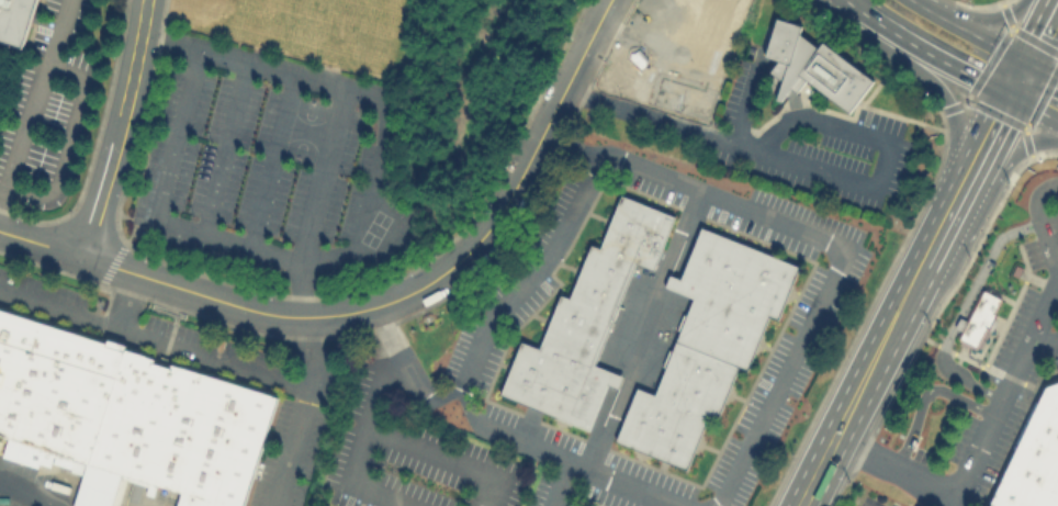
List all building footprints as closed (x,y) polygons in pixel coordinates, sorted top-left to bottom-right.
[(30,52),(0,42),(0,0),(47,0),(30,52)] [(801,36),(819,50),(824,45),(875,83),(849,115),(807,83),(799,93),(794,91),(792,98),(789,97),(780,105),(777,104),(780,92),(773,91),(776,78),(773,75),(780,64),(766,59),(778,22),(803,29),(801,36)] [(674,216),(623,195),(601,248),(593,245),(571,297),(561,293),(539,347),(521,339),(499,394),(589,430),(608,384),(617,387),(621,375),(595,364),(637,261),(653,268),(674,216)] [(616,440),(687,469),(709,416),(718,419),(740,366),(749,369),(770,314),(778,316),(798,266),(702,227),(682,278),(671,273),(665,286),(694,297),(655,394),(637,387),(616,440)] [(955,337),(958,329),(953,327),(958,316),(965,319),(980,289),(982,290),(984,286),(991,290),(990,293),(1001,299),(993,313),(997,314),(989,329),(986,327),(976,347),(955,337)] [(181,492),(176,505),(244,505),(278,396),(0,309),(0,435),(181,492)] [(1043,384),(987,505),(1057,505),(1057,379),(1043,384)]
